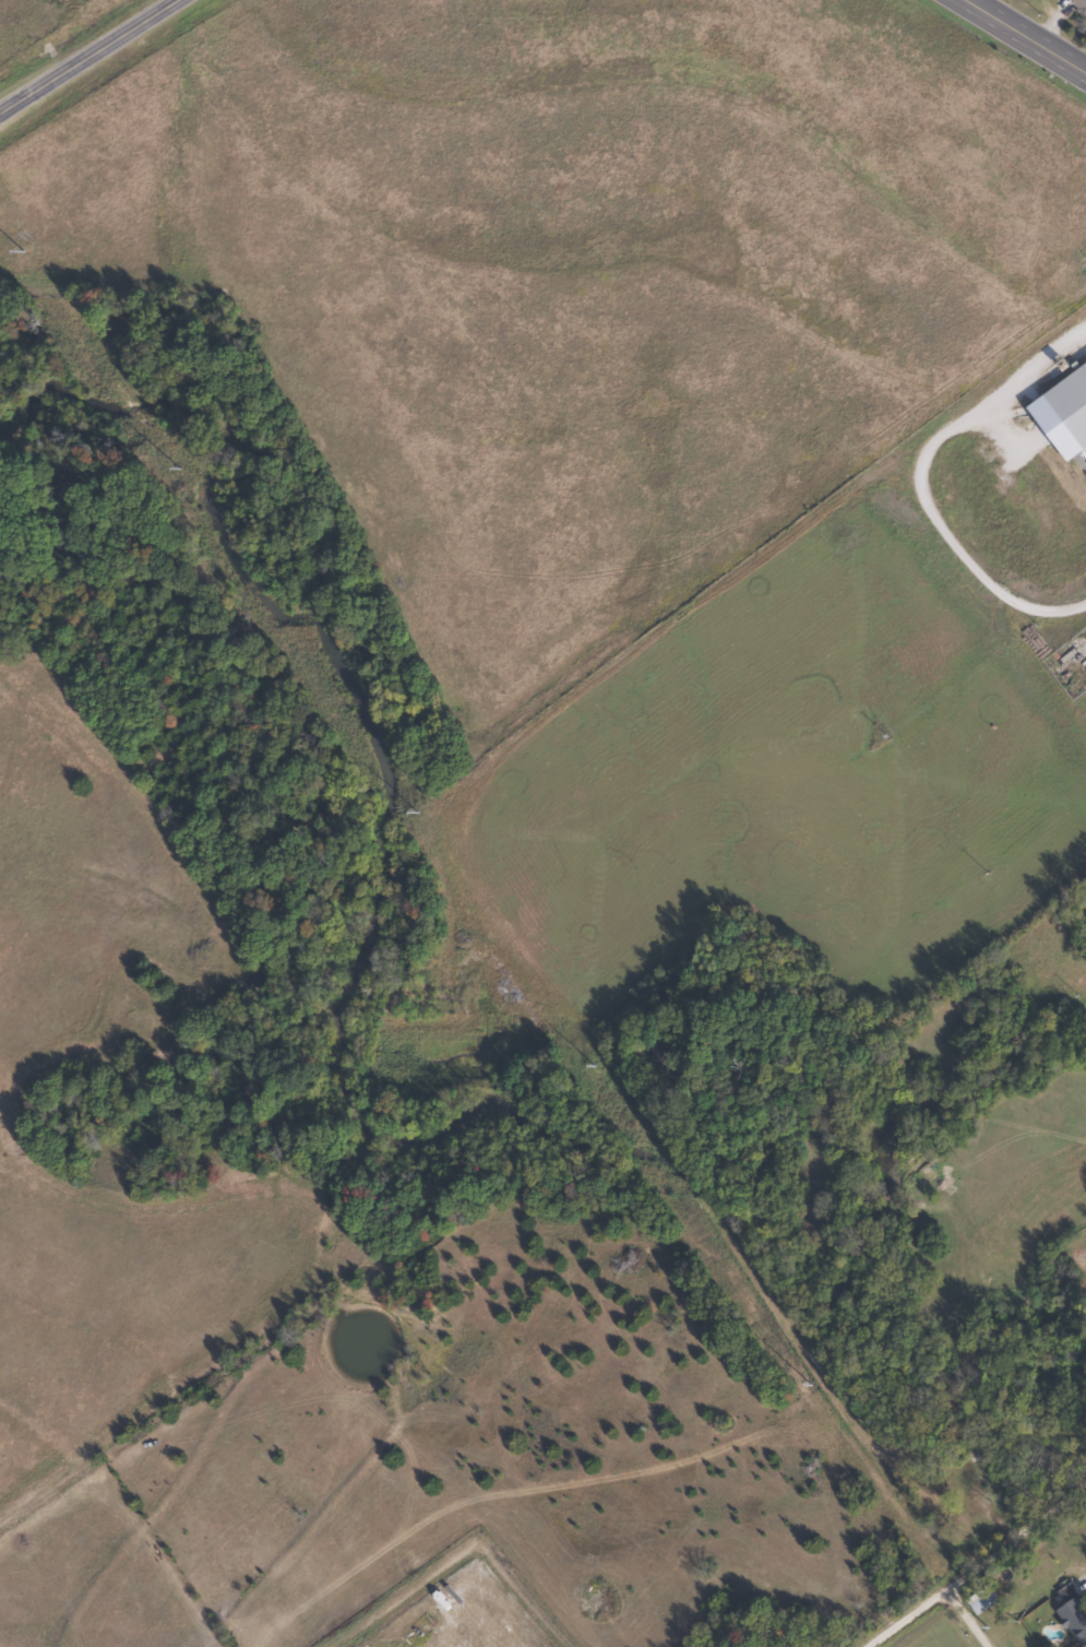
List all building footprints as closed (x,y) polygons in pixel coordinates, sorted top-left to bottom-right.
[(1085,19),(1085,0),(1064,0),(1085,19)] [(1074,451),(1085,443),(1085,360),(1036,393),(1074,451)] [(1062,1590),(1056,1593),(1062,1603),(1052,1610),(1074,1646),(1085,1638),(1085,1615),(1071,1592),(1065,1595),(1062,1590)]
